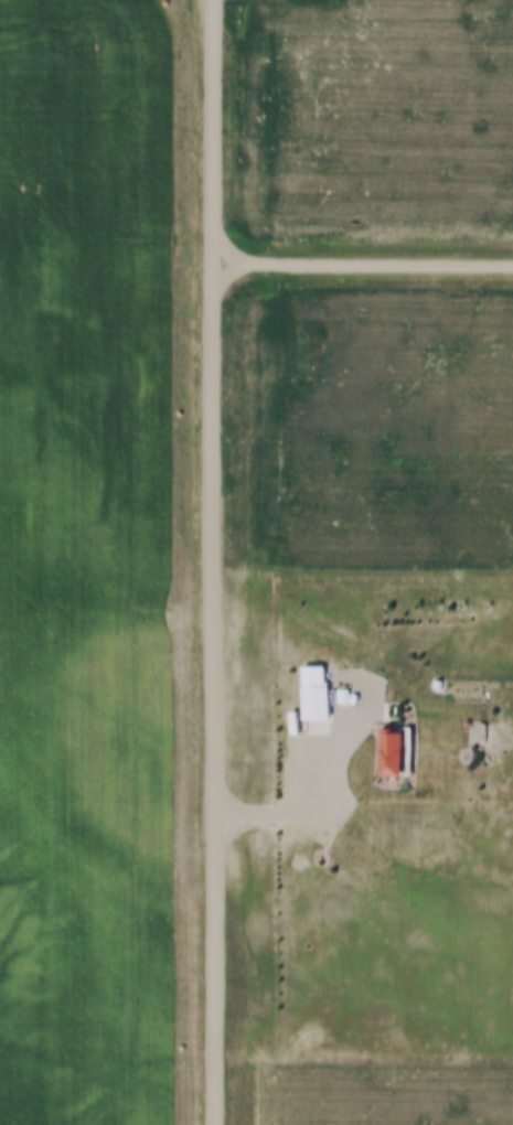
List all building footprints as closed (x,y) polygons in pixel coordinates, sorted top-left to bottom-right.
[(303,717),(329,717),(329,664),(303,664),(303,717)] [(289,671),(311,671),(310,692),(314,692),(313,724),(289,724),(289,671)] [(323,693),(335,693),(335,698),(342,698),(342,708),(323,708),(323,693)] [(381,773),(405,773),(405,726),(381,726),(381,773)] [(461,727),(477,727),(477,733),(480,733),(480,743),(461,743),(461,727)] [(364,733),(386,733),(386,781),(364,781),(364,733)]
